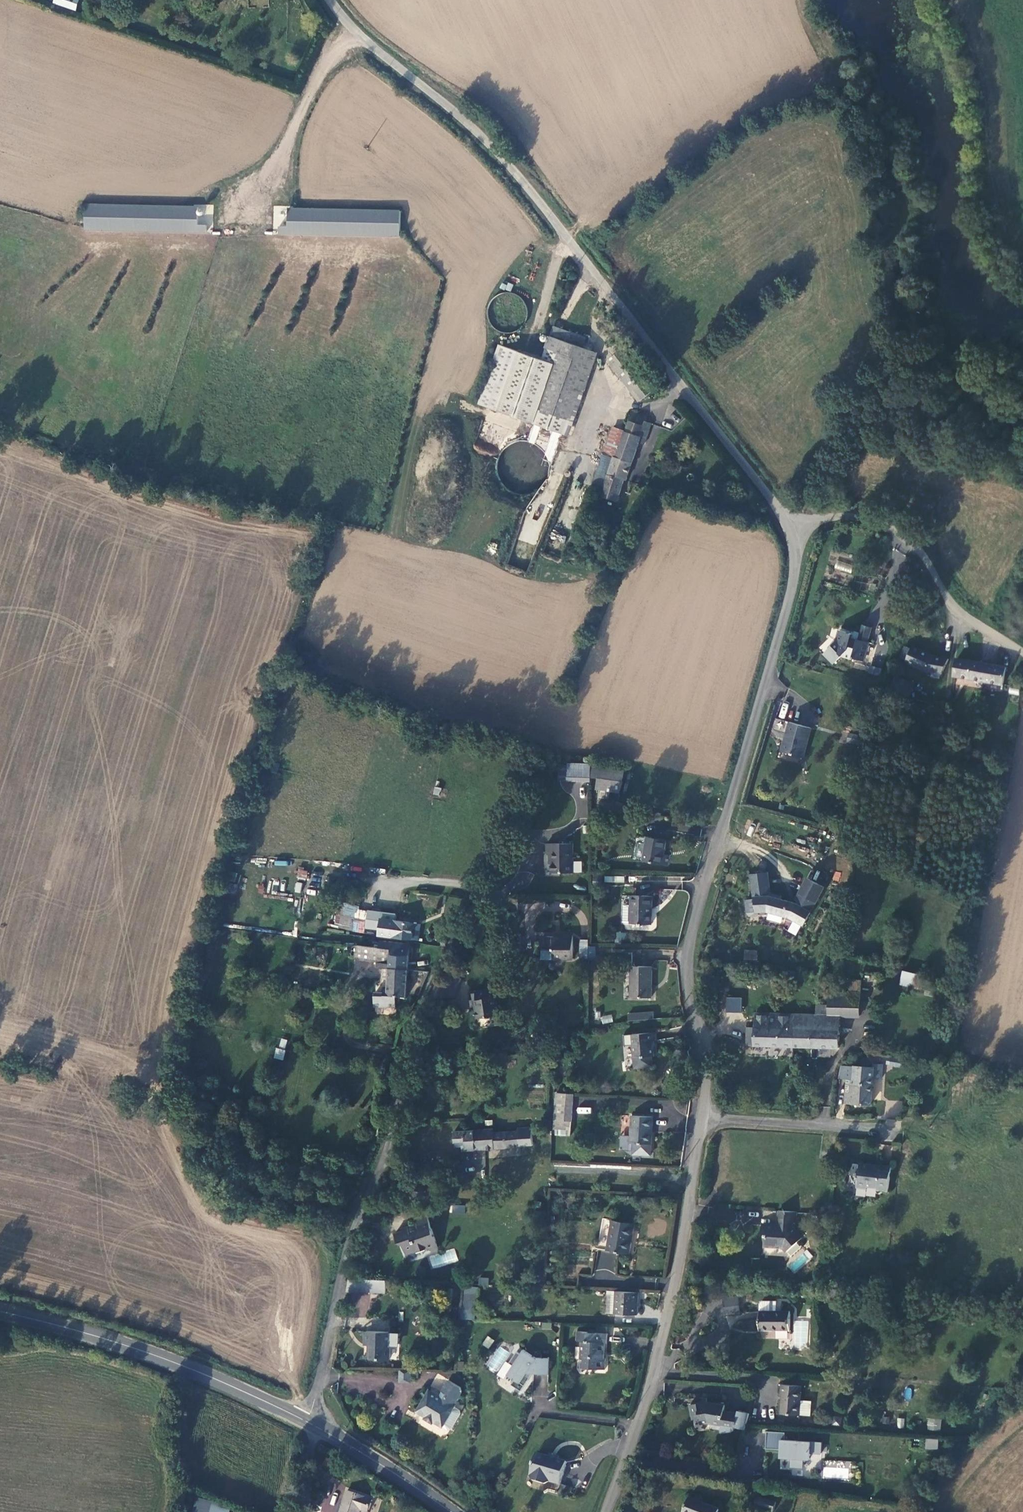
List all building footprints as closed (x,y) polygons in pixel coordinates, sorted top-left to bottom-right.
[(54,9),(75,17),(80,3),(72,0),(57,0),(54,9)] [(85,206),(84,230),(206,231),(206,225),(197,225),(198,207),(85,206)] [(278,232),(399,234),(400,209),(287,208),(287,226),(278,226),(278,232)] [(510,291),(512,285),(502,282),(500,288),(510,291)] [(554,326),(551,337),(584,348),(587,338),(554,326)] [(542,360),(500,346),(480,404),(570,436),(599,354),(584,348),(551,337),(542,360)] [(623,349),(608,360),(632,389),(646,379),(623,349)] [(646,379),(632,389),(640,399),(652,389),(646,379)] [(613,428),(604,454),(613,458),(602,497),(617,501),(623,479),(626,480),(642,430),(649,431),(650,424),(645,422),(647,417),(632,412),(625,431),(613,428)] [(533,425),(527,441),(534,444),(541,428),(533,425)] [(593,494),(602,497),(613,458),(604,454),(593,494)] [(559,488),(559,490),(560,492),(562,493),(565,494),(567,492),(567,489),(566,486),(564,485),(561,485),(559,488)] [(564,542),(566,536),(552,533),(551,539),(564,542)] [(851,573),(853,565),(837,560),(834,568),(851,573)] [(830,646),(824,653),(834,663),(841,655),(862,662),(868,644),(859,641),(858,644),(851,642),(853,636),(840,632),(834,647),(830,646)] [(902,668),(936,681),(944,665),(927,660),(909,652),(908,655),(902,653),(898,662),(903,665),(902,668)] [(999,674),(953,664),(950,682),(996,691),(999,674)] [(891,692),(912,694),(913,680),(893,678),(891,692)] [(809,729),(789,725),(781,753),(800,759),(809,729)] [(862,735),(850,733),(848,741),(861,743),(862,735)] [(566,779),(588,780),(588,762),(566,762),(566,779)] [(595,779),(594,791),(621,793),(623,769),(591,766),(590,778),(595,779)] [(598,791),(597,795),(617,800),(618,795),(598,791)] [(579,818),(587,817),(587,796),(578,796),(579,818)] [(664,843),(645,839),(639,861),(665,868),(668,857),(662,856),(664,843)] [(550,852),(549,874),(571,874),(571,843),(545,844),(545,852),(550,852)] [(307,880),(309,870),(299,868),(296,878),(307,880)] [(752,887),(754,912),(765,911),(787,918),(800,925),(822,889),(805,879),(793,900),(796,902),(794,904),(778,899),(779,896),(768,893),(766,872),(750,873),(751,887),(752,887)] [(651,898),(631,898),(631,926),(650,926),(651,898)] [(414,923),(390,921),(388,936),(412,939),(414,923)] [(617,931),(615,941),(624,943),(626,933),(617,931)] [(552,952),(552,963),(572,963),(572,938),(561,937),(561,943),(552,943),(552,939),(542,939),(542,952),(552,952)] [(441,946),(443,947),(445,947),(447,945),(448,942),(447,940),(444,938),(441,939),(440,941),(439,943),(441,946)] [(579,942),(579,963),(587,963),(588,947),(587,942),(579,942)] [(391,944),(391,949),(390,963),(390,969),(409,970),(411,945),(391,944)] [(355,961),(390,963),(391,949),(356,947),(355,961)] [(757,950),(743,949),(743,960),(757,960),(757,950)] [(407,998),(409,970),(390,969),(389,980),(391,980),(390,989),(385,988),(385,993),(377,992),(377,1006),(397,1007),(398,997),(407,998)] [(651,970),(633,970),(633,1002),(652,1002),(651,970)] [(902,970),(898,984),(915,989),(919,975),(902,970)] [(450,975),(449,978),(450,978),(448,983),(454,985),(450,996),(444,994),(443,998),(455,997),(461,978),(450,975)] [(448,983),(450,978),(449,978),(441,976),(435,995),(443,998),(444,994),(450,996),(454,985),(448,983)] [(499,998),(497,989),(476,992),(478,1006),(476,1007),(478,1020),(499,1017),(496,999),(499,998)] [(842,996),(840,1012),(840,1020),(859,1020),(860,997),(842,996)] [(741,1013),(742,997),(725,997),(725,1012),(741,1013)] [(637,1013),(639,1022),(654,1020),(652,1010),(637,1013)] [(840,1012),(818,1010),(817,1018),(840,1020),(840,1012)] [(630,1024),(639,1022),(637,1013),(629,1014),(630,1024)] [(600,1016),(602,1024),(613,1022),(611,1014),(600,1016)] [(749,1047),(795,1048),(794,1030),(789,1030),(789,1017),(757,1016),(756,1028),(749,1029),(749,1047)] [(840,1020),(817,1018),(789,1017),(789,1030),(794,1030),(795,1048),(838,1049),(840,1020)] [(657,1035),(633,1037),(636,1070),(654,1068),(653,1058),(655,1058),(654,1044),(658,1043),(657,1035)] [(275,1048),(273,1058),(283,1060),(285,1050),(275,1048)] [(873,1081),(881,1081),(882,1072),(873,1072),(873,1069),(854,1069),(842,1067),(842,1081),(852,1082),(852,1095),(847,1096),(847,1104),(872,1105),(873,1081)] [(573,1098),(554,1097),(553,1114),(553,1123),(552,1129),(572,1129),(573,1098)] [(902,1104),(889,1102),(887,1114),(900,1116),(902,1104)] [(653,1120),(632,1119),(632,1137),(631,1148),(634,1148),(651,1149),(653,1120)] [(463,1150),(484,1150),(483,1132),(454,1133),(455,1143),(463,1143),(463,1150)] [(484,1150),(527,1148),(526,1133),(494,1134),(494,1132),(483,1132),(484,1150)] [(631,1148),(632,1137),(622,1137),(621,1154),(634,1155),(634,1148),(631,1148)] [(485,1169),(485,1151),(473,1151),(472,1168),(485,1169)] [(857,1166),(850,1166),(849,1171),(856,1172),(855,1188),(876,1188),(875,1192),(886,1192),(889,1168),(878,1167),(878,1169),(871,1169),(871,1166),(857,1164),(857,1166)] [(449,1213),(464,1215),(465,1206),(450,1204),(449,1213)] [(798,1223),(798,1213),(775,1212),(774,1228),(758,1227),(757,1235),(762,1235),(761,1247),(781,1247),(786,1253),(802,1240),(794,1231),(794,1223),(798,1223)] [(438,1249),(426,1218),(414,1223),(415,1225),(407,1228),(408,1231),(394,1236),(397,1245),(402,1243),(406,1255),(415,1252),(416,1254),(428,1250),(432,1252),(438,1249)] [(635,1227),(602,1222),(598,1251),(629,1256),(635,1227)] [(478,1277),(477,1286),(488,1287),(489,1278),(478,1277)] [(386,1295),(387,1282),(358,1281),(350,1280),(348,1293),(386,1295)] [(636,1316),(637,1294),(616,1293),(607,1292),(606,1315),(636,1316)] [(739,1298),(724,1298),(724,1308),(740,1307),(739,1298)] [(760,1301),(760,1328),(790,1327),(790,1309),(777,1309),(776,1301),(760,1301)] [(449,1305),(447,1317),(457,1318),(459,1306),(449,1305)] [(460,1312),(460,1321),(475,1322),(475,1312),(460,1312)] [(729,1328),(756,1330),(757,1316),(730,1313),(729,1328)] [(809,1321),(796,1320),(794,1343),(807,1344),(809,1321)] [(597,1325),(596,1332),(611,1333),(611,1326),(597,1325)] [(372,1360),(389,1360),(391,1334),(368,1334),(368,1345),(372,1345),(372,1360)] [(487,1335),(482,1344),(489,1349),(494,1340),(487,1335)] [(607,1336),(576,1335),(576,1343),(583,1344),(581,1370),(604,1371),(605,1361),(602,1361),(603,1345),(606,1345),(607,1336)] [(548,1377),(549,1362),(543,1361),(542,1359),(534,1357),(532,1359),(522,1354),(519,1357),(514,1355),(506,1367),(512,1370),(507,1377),(512,1381),(510,1385),(513,1387),(511,1389),(520,1394),(528,1384),(526,1383),(529,1379),(525,1377),(528,1373),(532,1376),(548,1377)] [(399,1371),(399,1382),(412,1382),(412,1372),(399,1371)] [(440,1401),(424,1391),(410,1412),(420,1418),(418,1420),(426,1426),(428,1424),(435,1429),(436,1429),(450,1408),(448,1407),(456,1394),(457,1390),(445,1383),(438,1393),(443,1396),(440,1401)] [(802,1386),(782,1385),(781,1394),(784,1394),(783,1414),(800,1415),(801,1399),(802,1386)] [(906,1388),(903,1398),(909,1399),(912,1390),(906,1388)] [(707,1399),(692,1400),(692,1409),(699,1408),(700,1415),(700,1421),(707,1421),(711,1422),(710,1426),(719,1429),(724,1410),(725,1404),(707,1399)] [(801,1399),(800,1415),(811,1415),(812,1399),(801,1399)] [(454,1411),(450,1408),(436,1429),(441,1432),(444,1432),(455,1415),(454,1411)] [(719,1429),(718,1432),(721,1433),(726,1433),(730,1432),(735,1430),(735,1427),(745,1429),(749,1413),(738,1411),(738,1413),(724,1410),(719,1429)] [(940,1431),(941,1419),(928,1418),(927,1430),(940,1431)] [(785,1433),(766,1433),(765,1450),(780,1451),(780,1458),(791,1459),(791,1467),(803,1468),(803,1459),(810,1459),(810,1453),(821,1454),(822,1443),(784,1441),(785,1433)] [(925,1438),(925,1449),(938,1450),(938,1439),(925,1438)] [(554,1462),(545,1459),(534,1455),(525,1477),(529,1483),(538,1486),(545,1483),(556,1486),(563,1465),(554,1462)] [(563,1478),(559,1494),(570,1497),(575,1481),(563,1478)] [(360,1508),(368,1510),(372,1497),(345,1490),(340,1511),(359,1511),(360,1508)] [(680,1511),(715,1511),(717,1508),(687,1496),(680,1511)] [(767,1511),(771,1511),(774,1502),(756,1497),(753,1507),(767,1511)] [(230,1507),(195,1498),(191,1511),(229,1511),(230,1507)]
